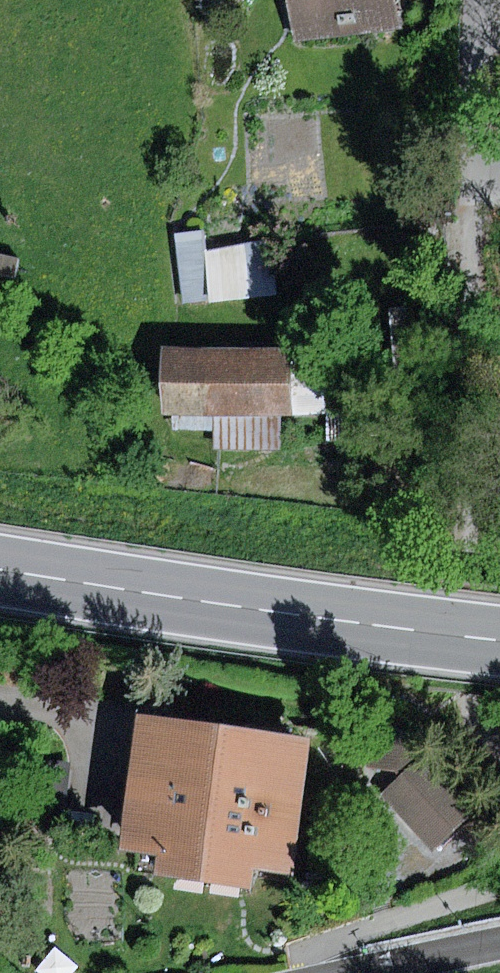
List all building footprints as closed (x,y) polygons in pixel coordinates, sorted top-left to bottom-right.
[(294,41),(402,29),(399,0),(289,0),(294,41)] [(212,301),(205,248),(203,230),(175,234),(183,305),(212,301)] [(271,241),(205,248),(212,301),(277,293),(271,241)] [(291,416),(291,347),(160,347),(160,416),(214,416),(278,416),(291,416)] [(278,416),(214,416),(215,450),(278,450),(278,416)] [(311,742),(140,717),(120,851),(158,856),(155,878),(251,892),(254,868),(292,874),(311,742)] [(401,776),(422,755),(411,740),(373,736),(367,768),(395,771),(401,776)] [(401,776),(380,795),(432,849),(474,809),(422,755),(401,776)]
